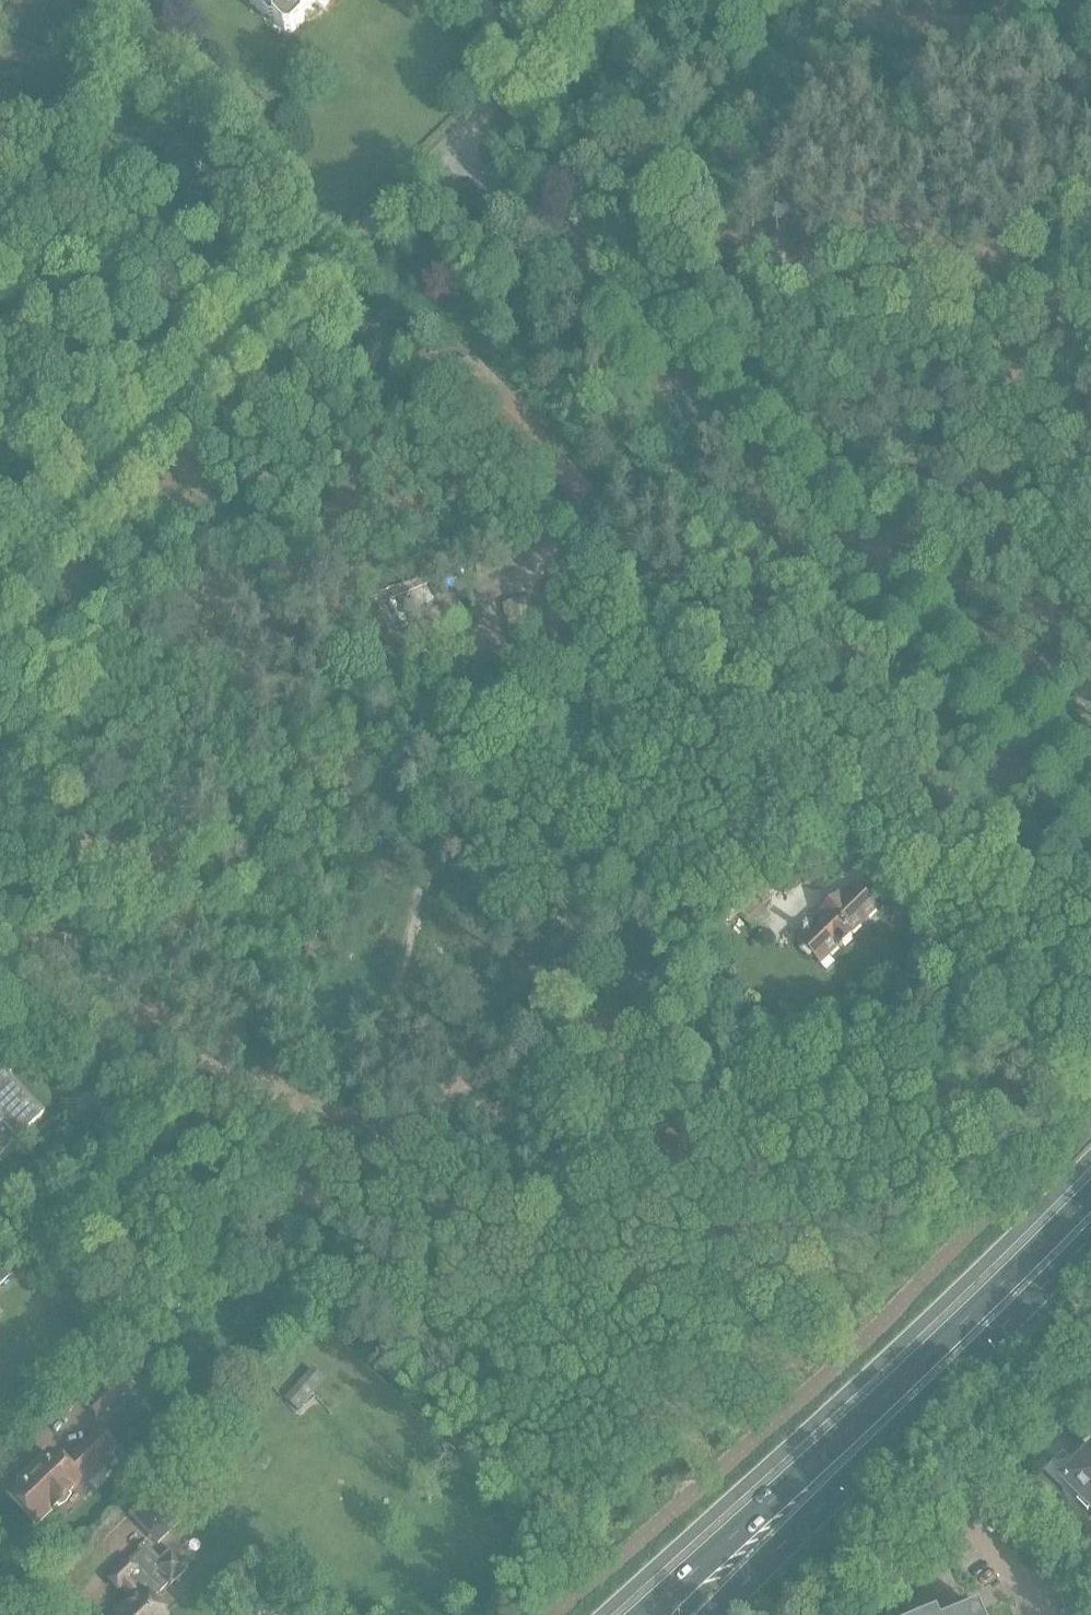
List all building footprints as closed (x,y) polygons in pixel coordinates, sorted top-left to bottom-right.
[(286,33),(293,33),(305,22),(305,14),(319,0),(255,0),(286,33)] [(538,632),(531,598),(505,604),(512,638),(538,632)] [(747,922),(781,890),(764,874),(730,906),(728,904),(720,912),(729,922),(738,913),(747,922)] [(879,908),(858,887),(845,900),(840,895),(818,916),(822,920),(814,927),(811,924),(800,935),(804,939),(799,943),(820,965),(839,947),(841,949),(854,936),(852,934),(879,908)] [(9,1078),(4,1074),(0,1078),(0,1157),(44,1114),(9,1078)] [(86,1125),(102,1109),(86,1094),(79,1101),(79,1118),(86,1125)] [(13,1274),(0,1261),(0,1286),(13,1274)] [(329,1395),(344,1378),(334,1369),(323,1381),(310,1370),(286,1397),(300,1408),(319,1386),(329,1395)] [(124,1392),(112,1380),(86,1405),(98,1417),(124,1392)] [(75,1485),(114,1448),(97,1431),(59,1467),(47,1455),(7,1493),(24,1510),(22,1512),(32,1522),(41,1522),(51,1512),(50,1511),(76,1486),(75,1485)] [(1065,1476),(1062,1479),(1090,1508),(1090,1450),(1077,1464),(1072,1459),(1060,1471),(1065,1476)] [(158,1545),(182,1522),(152,1491),(128,1514),(158,1545)] [(188,1566),(174,1551),(172,1553),(170,1551),(160,1560),(145,1544),(140,1549),(141,1551),(131,1560),(130,1559),(120,1568),(165,1614),(151,1600),(163,1589),(165,1591),(173,1583),(174,1584),(188,1571),(185,1568),(188,1566)] [(948,1558),(928,1567),(941,1599),(961,1591),(948,1558)] [(927,1567),(906,1575),(920,1608),(940,1599),(927,1567)] [(120,1568),(110,1577),(120,1587),(121,1586),(135,1601),(128,1609),(124,1604),(115,1613),(116,1614),(165,1614),(120,1568)] [(312,1599),(301,1587),(292,1595),(304,1607),(312,1599)] [(976,1604),(948,1614),(981,1614),(976,1604)]
